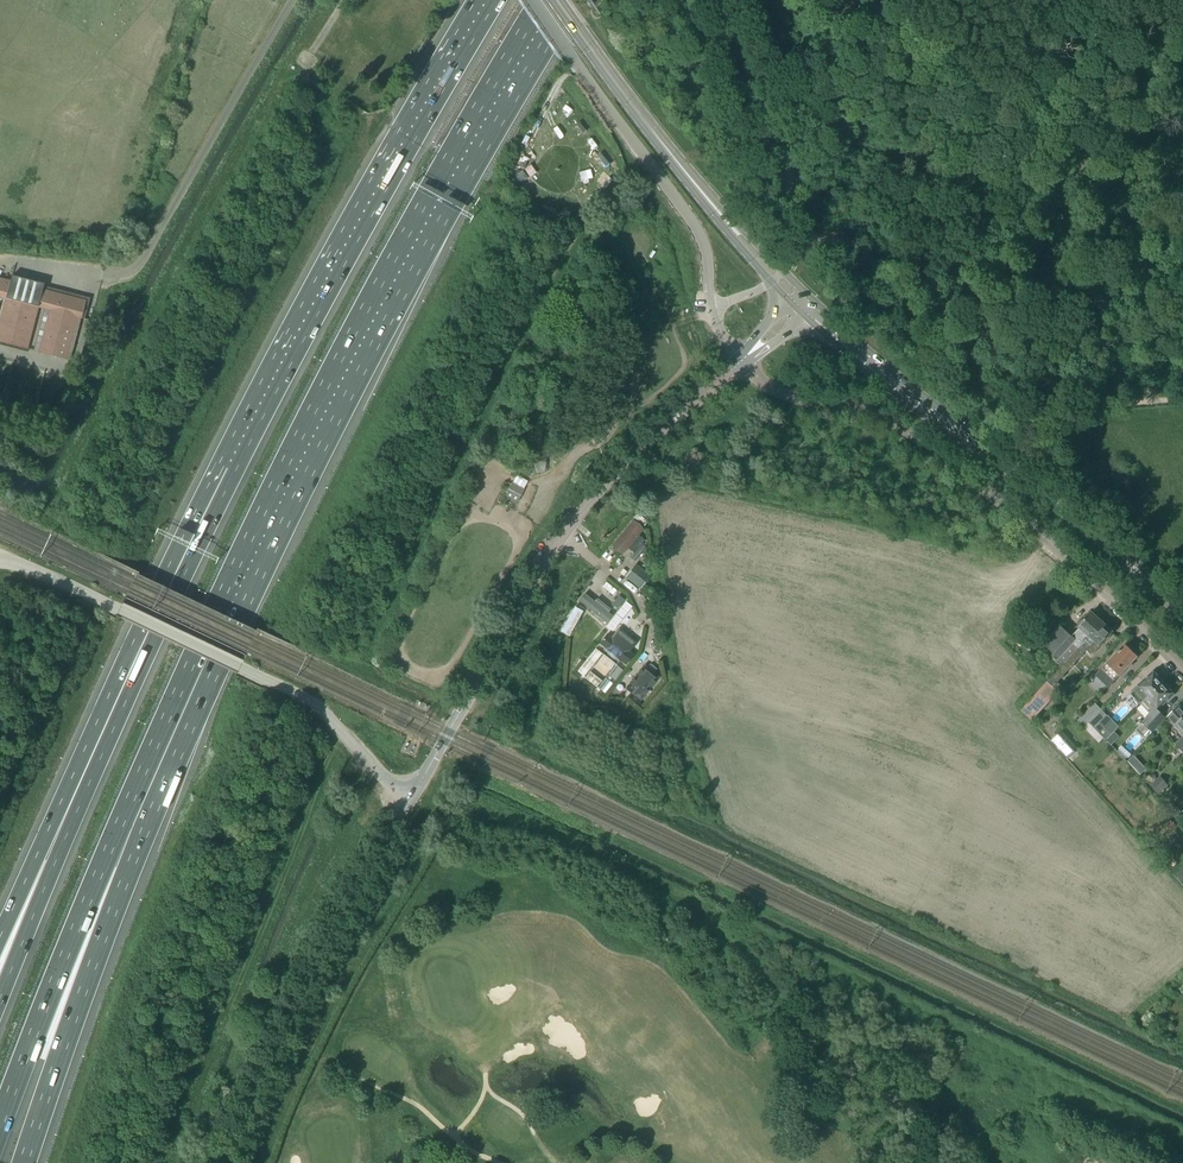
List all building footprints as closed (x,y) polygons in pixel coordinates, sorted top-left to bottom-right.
[(28,349),(38,308),(44,309),(33,350),(70,360),(86,301),(43,290),(44,284),(39,283),(38,278),(26,279),(16,276),(12,276),(11,281),(0,278),(0,298),(5,299),(0,318),(0,342),(28,349)] [(582,474),(587,479),(594,472),(589,467),(582,474)] [(512,483),(506,496),(518,502),(524,490),(512,483)] [(648,520),(647,519),(637,511),(632,517),(643,526),(648,520)] [(633,522),(613,546),(622,554),(632,542),(638,546),(645,538),(639,533),(642,530),(633,522)] [(627,578),(641,589),(650,577),(636,565),(627,578)] [(597,598),(596,599),(594,601),(584,593),(578,600),(606,623),(612,616),(608,613),(610,610),(597,598)] [(618,595),(611,605),(617,609),(624,600),(618,595)] [(561,632),(569,637),(583,612),(574,607),(561,632)] [(1056,662),(1062,667),(1067,661),(1102,622),(1098,618),(1099,617),(1094,613),(1093,614),(1091,613),(1084,621),(1082,620),(1078,625),(1080,626),(1079,627),(1080,628),(1075,633),(1077,635),(1074,639),(1054,621),(1035,642),(1046,652),(1049,649),(1059,658),(1056,662)] [(1102,622),(1067,661),(1072,666),(1084,653),(1088,648),(1093,653),(1100,646),(1112,632),(1111,631),(1112,630),(1107,625),(1106,626),(1102,622)] [(598,645),(626,668),(635,656),(630,652),(637,644),(619,629),(612,637),(607,633),(598,645)] [(1110,685),(1137,656),(1125,645),(1120,650),(1118,652),(1096,675),(1106,685),(1108,683),(1110,685)] [(584,676),(603,653),(596,647),(577,670),(584,676)] [(616,679),(624,669),(604,653),(591,670),(602,679),(607,672),(616,679)] [(625,687),(640,699),(657,677),(643,665),(625,687)] [(585,677),(598,686),(603,680),(590,671),(585,677)] [(1148,697),(1163,683),(1162,682),(1164,681),(1160,676),(1158,677),(1154,672),(1137,688),(1132,693),(1141,703),(1148,697)] [(606,677),(598,687),(606,692),(613,682),(606,677)] [(1163,683),(1148,697),(1141,703),(1151,713),(1143,720),(1135,730),(1145,739),(1152,733),(1150,731),(1164,719),(1155,710),(1173,694),(1169,689),(1169,687),(1166,684),(1165,684),(1163,683)] [(1056,692),(1046,684),(1022,710),(1030,719),(1056,692)] [(1088,731),(1093,726),(1089,722),(1101,710),(1095,704),(1078,720),(1088,731)] [(1181,739),(1182,737),(1182,709),(1179,704),(1166,716),(1180,731),(1177,734),(1181,739)] [(1100,722),(1095,728),(1106,740),(1112,734),(1100,722)] [(1052,740),(1069,758),(1077,750),(1061,732),(1052,740)] [(1117,737),(1113,733),(1111,735),(1106,740),(1110,744),(1117,737)] [(1167,787),(1164,784),(1162,781),(1153,789),(1158,795),(1167,787)]
